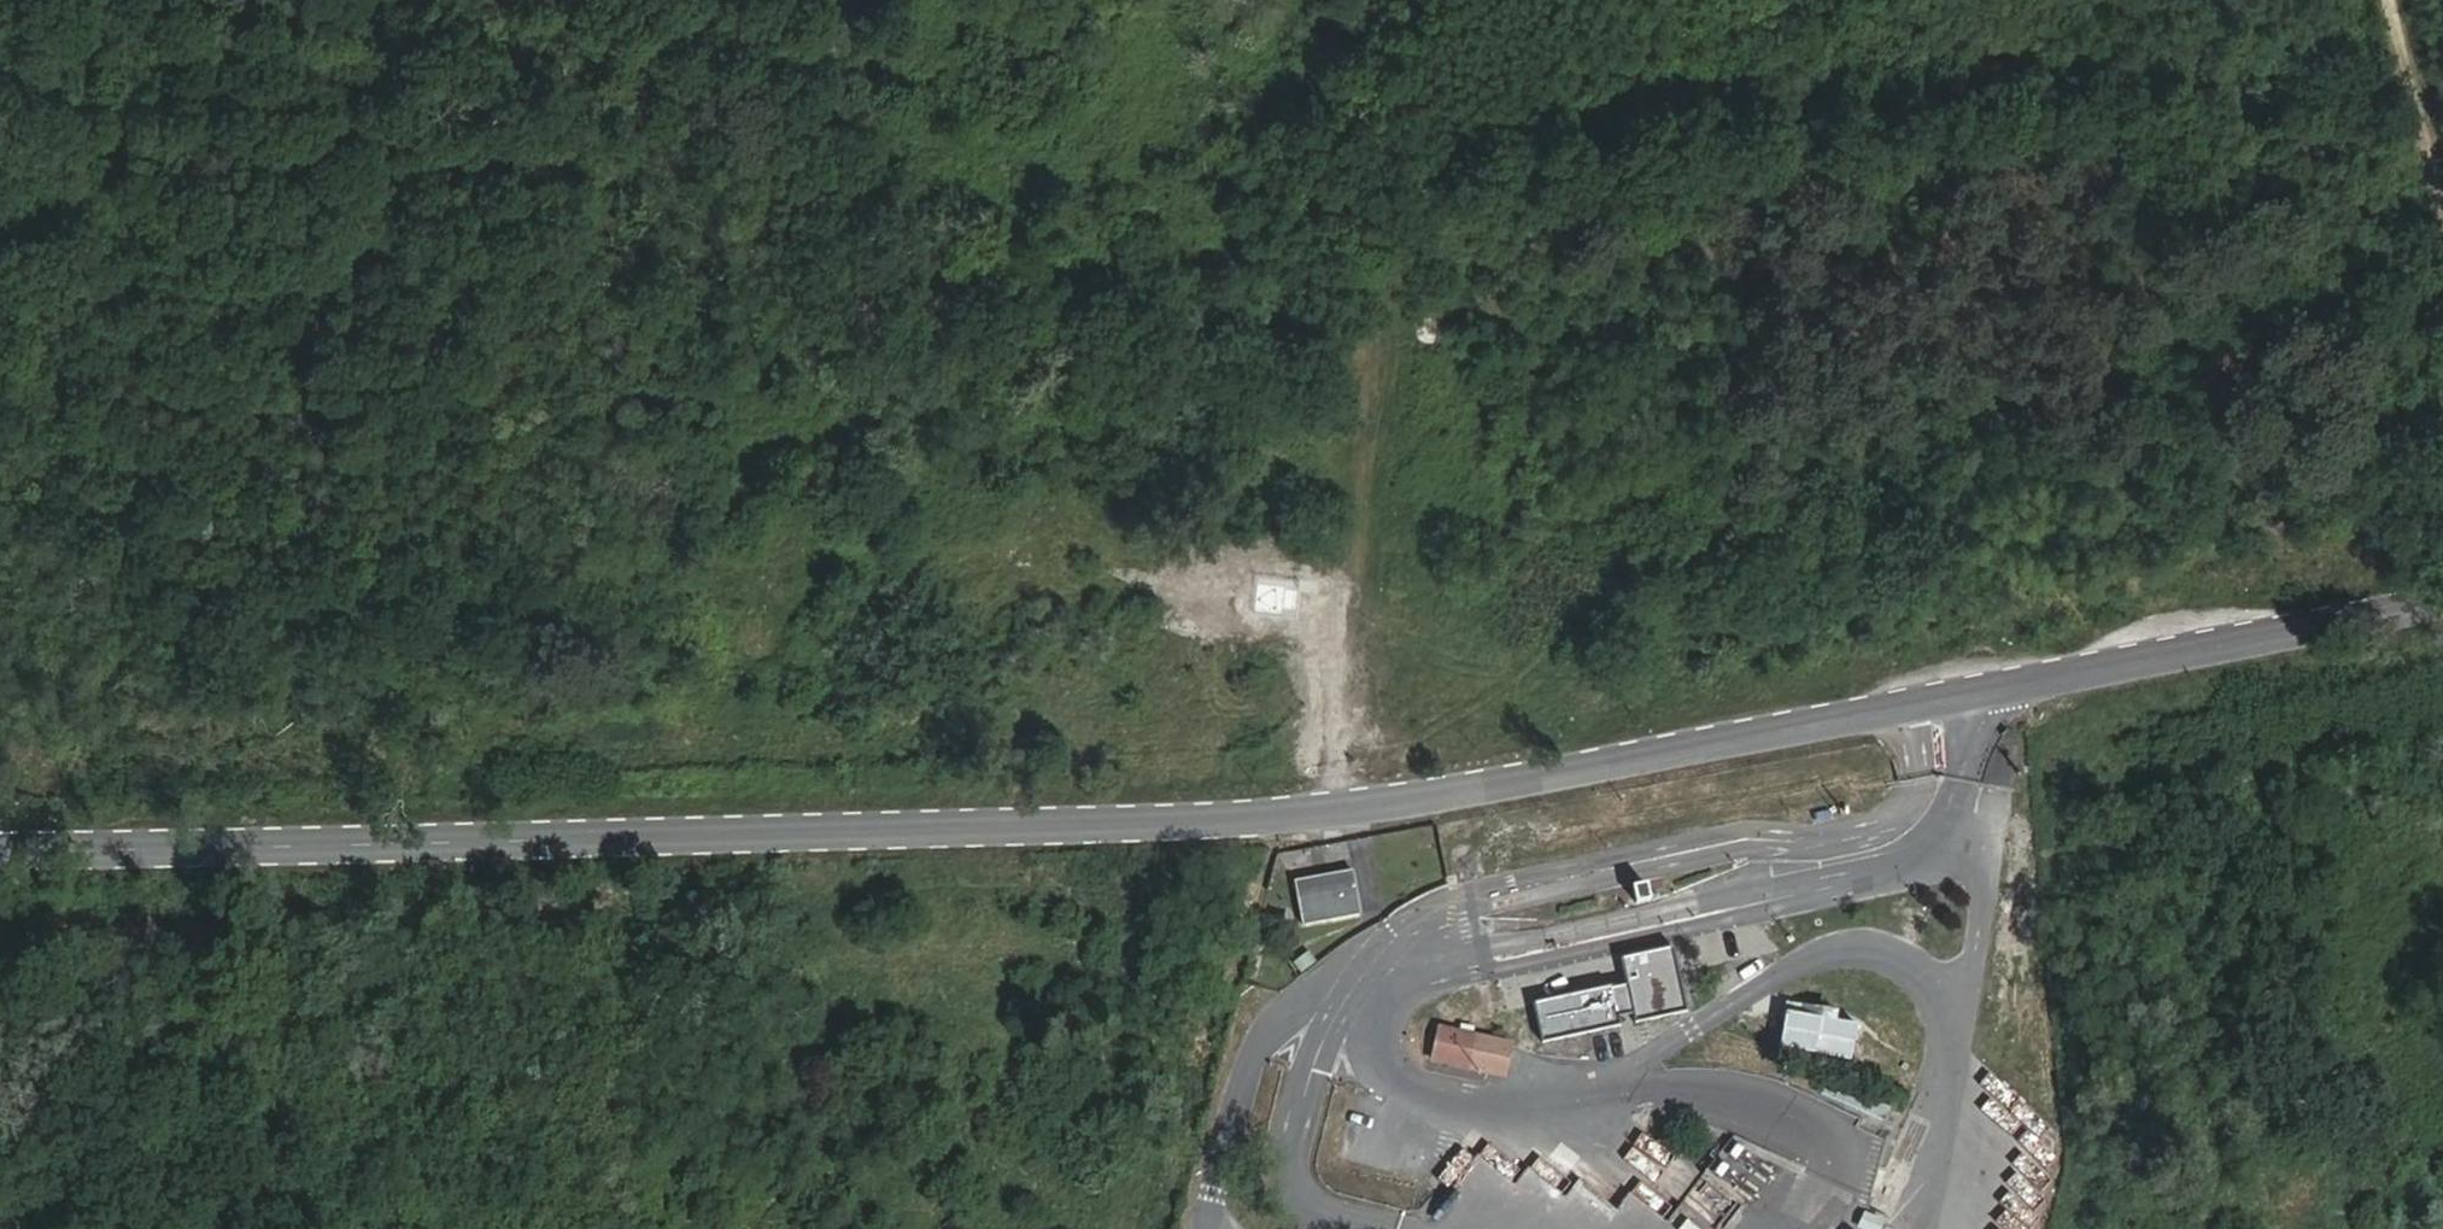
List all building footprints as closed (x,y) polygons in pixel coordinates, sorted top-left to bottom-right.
[(1303,925),(1361,914),(1353,871),(1294,881),(1303,925)] [(1632,887),(1636,905),(1652,902),(1648,884),(1632,887)] [(1688,1011),(1674,946),(1621,958),(1635,1023),(1688,1011)] [(1434,1059),(1505,1076),(1513,1045),(1442,1028),(1434,1059)] [(1686,1221),(1679,1228),(1696,1228),(1686,1221)]
